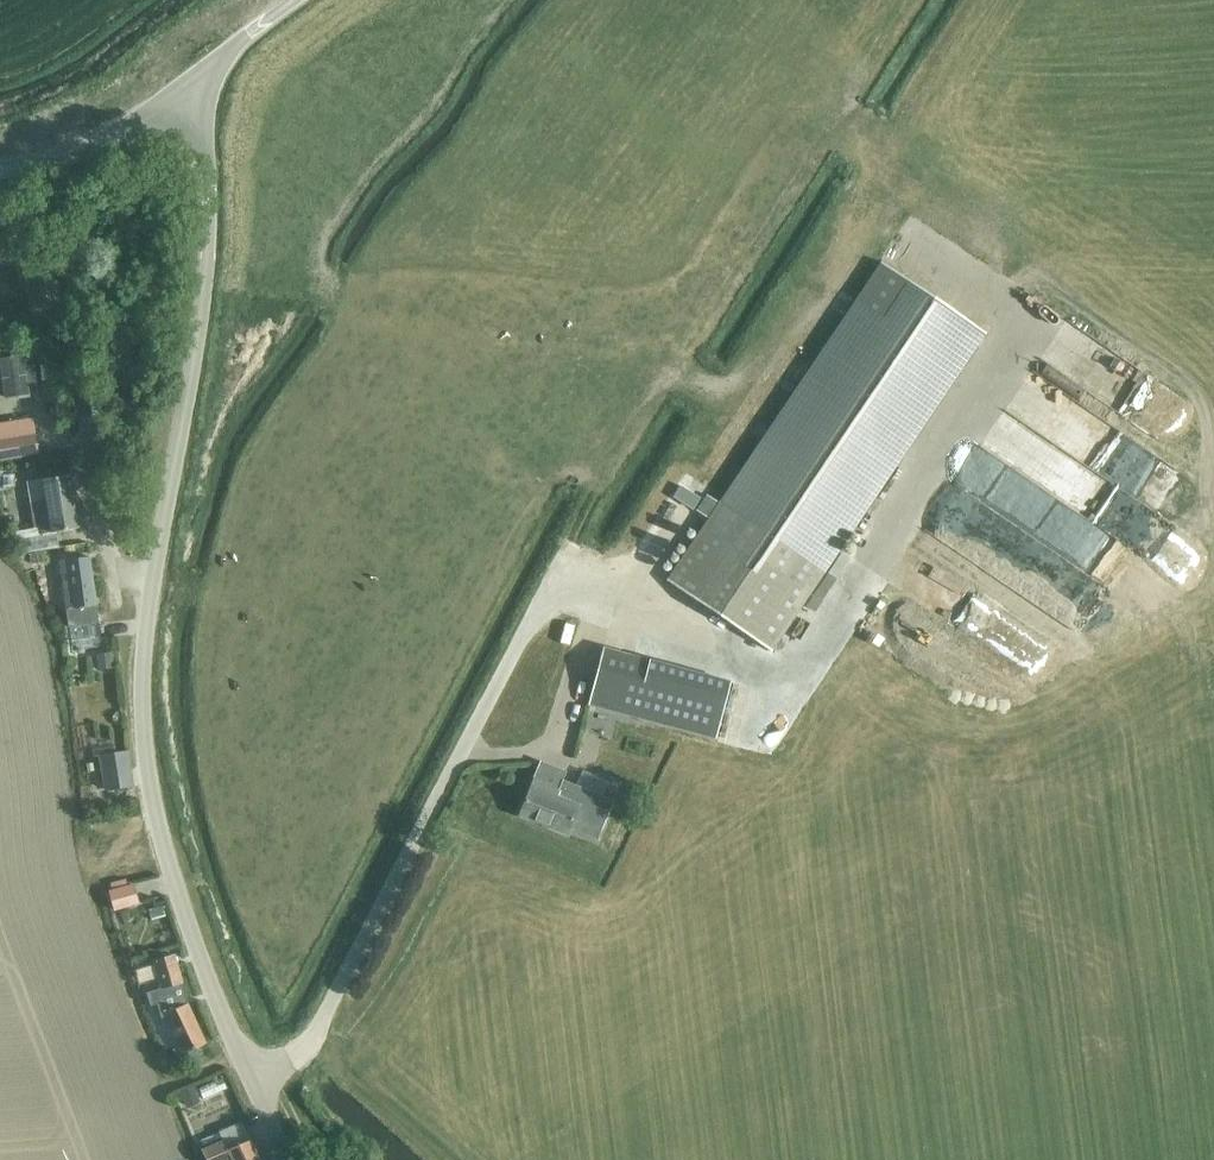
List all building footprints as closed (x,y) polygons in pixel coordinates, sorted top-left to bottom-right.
[(41,227),(24,227),(24,233),(24,237),(29,237),(36,237),(41,237),(41,227)] [(983,333),(879,263),(667,581),(771,651),(983,333)] [(5,400),(30,396),(24,356),(0,361),(0,367),(5,400)] [(997,412),(1117,472),(1131,443),(1059,406),(1071,381),(1040,365),(1034,377),(1018,370),(997,412)] [(1142,380),(1133,420),(1158,426),(1167,386),(1142,380)] [(38,453),(32,420),(0,426),(0,459),(38,453)] [(1103,574),(1144,509),(1057,454),(1039,482),(1047,487),(1024,523),(1103,574)] [(34,528),(15,531),(17,538),(19,552),(19,554),(59,548),(56,531),(79,527),(71,474),(26,481),(30,503),(37,502),(41,527),(34,528)] [(696,494),(681,485),(674,497),(689,506),(696,494)] [(945,528),(937,545),(1006,583),(1021,557),(986,538),(981,548),(945,528)] [(45,564),(43,552),(30,553),(32,565),(45,564)] [(90,557),(61,561),(68,609),(71,626),(98,622),(99,622),(97,605),(90,557)] [(977,613),(985,600),(948,579),(931,609),(979,635),(972,648),(993,660),(1014,621),(1000,613),(994,623),(977,613)] [(1019,623),(997,658),(1029,679),(1052,644),(1019,623)] [(606,648),(591,705),(700,734),(716,738),(731,681),(714,677),(606,648)] [(115,653),(98,655),(100,669),(117,667),(115,653)] [(103,757),(109,791),(134,787),(129,753),(103,757)] [(532,779),(518,813),(567,832),(568,829),(597,840),(612,801),(561,781),(558,789),(532,779)] [(619,811),(614,823),(633,831),(638,819),(619,811)] [(155,874),(139,877),(142,892),(158,889),(155,874)] [(133,884),(108,891),(113,908),(138,901),(133,884)] [(166,989),(148,994),(151,1006),(159,1004),(162,1017),(167,1014),(168,1017),(186,1054),(188,1054),(197,1049),(207,1044),(207,1043),(189,1007),(184,984),(175,957),(158,962),(166,989)] [(152,960),(133,963),(135,978),(154,975),(152,960)] [(203,1062),(197,1050),(188,1054),(194,1066),(203,1062)] [(196,1088),(182,1095),(186,1104),(200,1097),(196,1088)] [(202,1150),(207,1159),(260,1159),(250,1139),(241,1121),(219,1132),(223,1140),(202,1150)]
